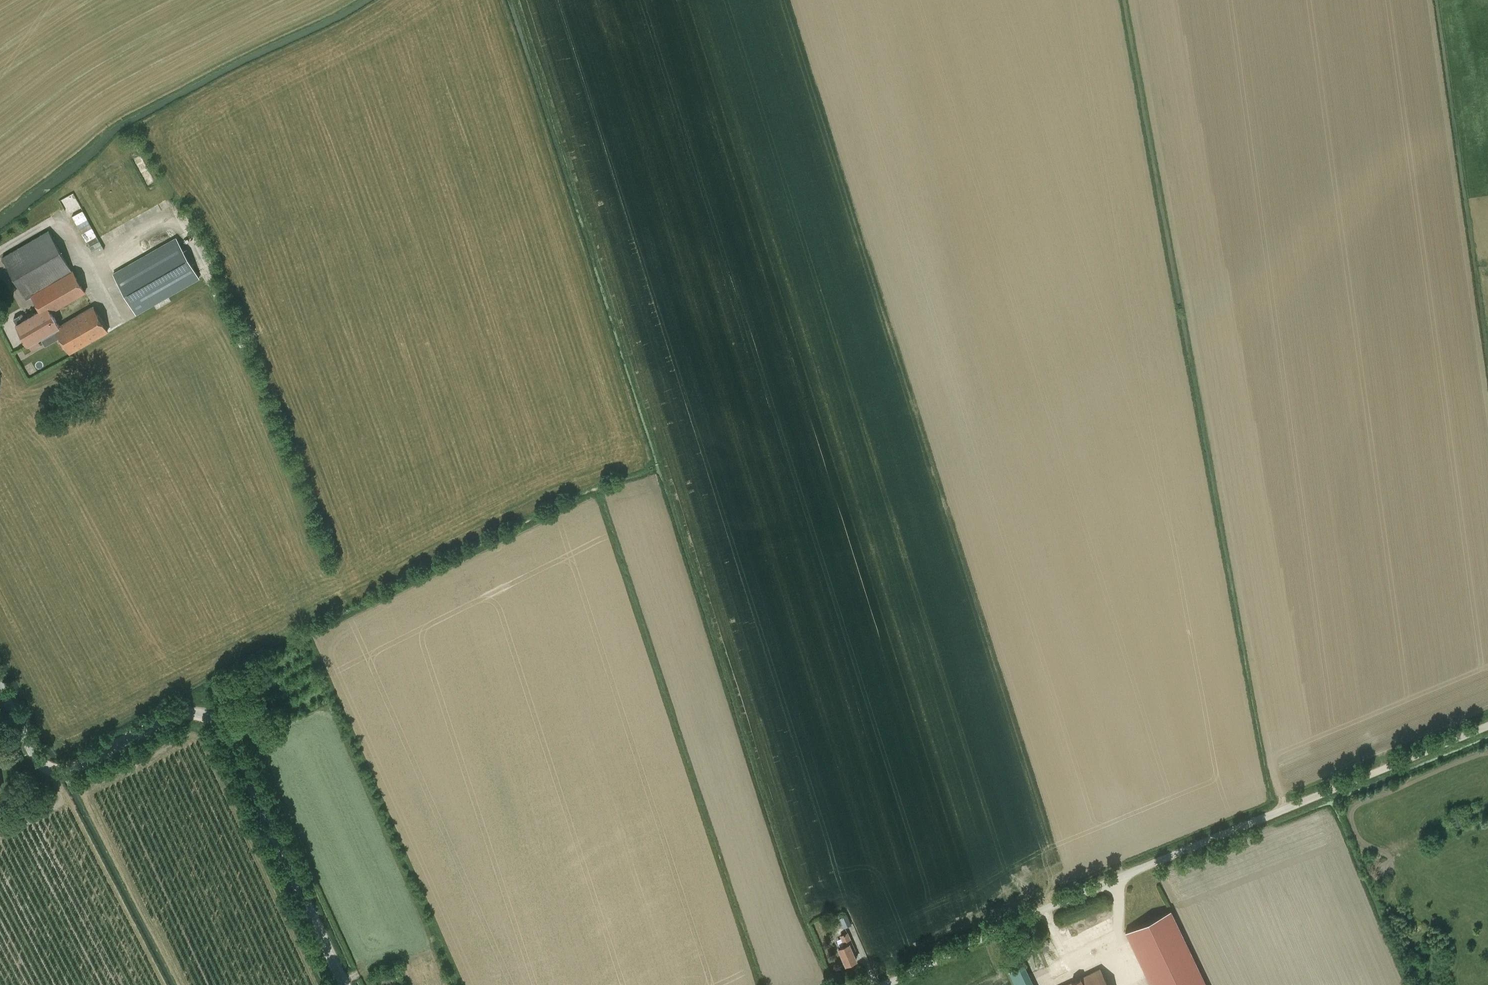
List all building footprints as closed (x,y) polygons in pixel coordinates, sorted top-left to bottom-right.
[(128,161),(115,168),(120,176),(132,169),(128,161)] [(80,186),(84,196),(96,191),(92,180),(80,186)] [(73,210),(80,207),(74,192),(59,198),(64,209),(72,206),(73,210)] [(14,319),(22,333),(23,334),(54,316),(88,296),(49,230),(2,257),(26,299),(32,296),(40,310),(24,319),(22,315),(14,319)] [(137,314),(180,289),(199,278),(176,237),(114,273),(137,314)] [(118,265),(127,262),(125,257),(116,261),(118,265)] [(23,334),(22,333),(20,334),(27,347),(29,345),(31,350),(40,345),(38,340),(56,330),(70,354),(109,331),(94,307),(60,327),(54,316),(23,334)] [(254,724),(260,721),(254,706),(248,709),(254,724)] [(1152,984),(1207,984),(1171,909),(1126,931),(1152,984)] [(848,915),(841,918),(844,927),(852,924),(848,915)] [(841,934),(846,944),(838,948),(846,964),(857,960),(853,951),(856,949),(848,931),(841,934)] [(1100,968),(1065,984),(1108,984),(1100,968)]
